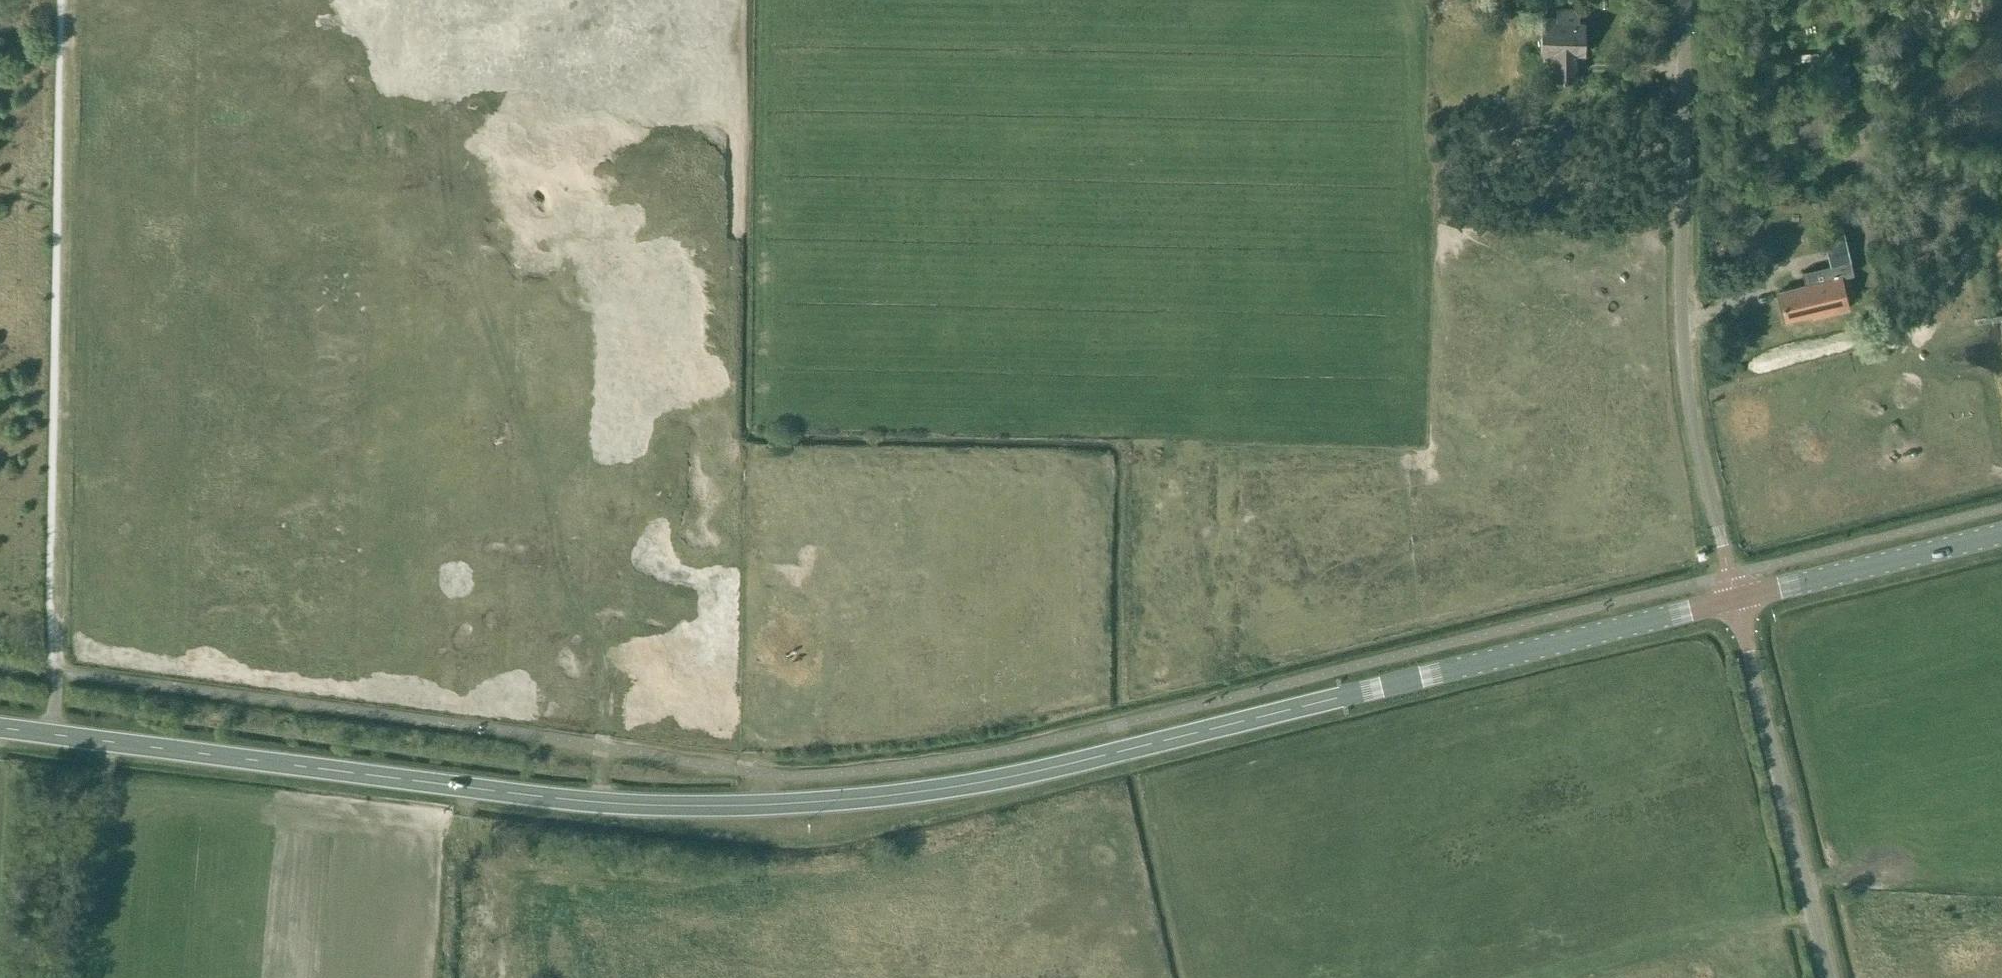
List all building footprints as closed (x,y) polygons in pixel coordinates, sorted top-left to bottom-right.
[(1541,16),(1540,51),(1553,51),(1553,77),(1575,77),(1575,51),(1584,51),(1585,21),(1579,21),(1579,8),(1556,8),(1556,16),(1541,16)] [(1571,78),(1571,93),(1582,94),(1582,78),(1571,78)] [(1805,284),(1779,290),(1786,320),(1819,312),(1820,315),(1848,308),(1841,277),(1853,274),(1846,245),(1844,233),(1824,238),(1827,250),(1830,265),(1802,272),(1805,284)]
